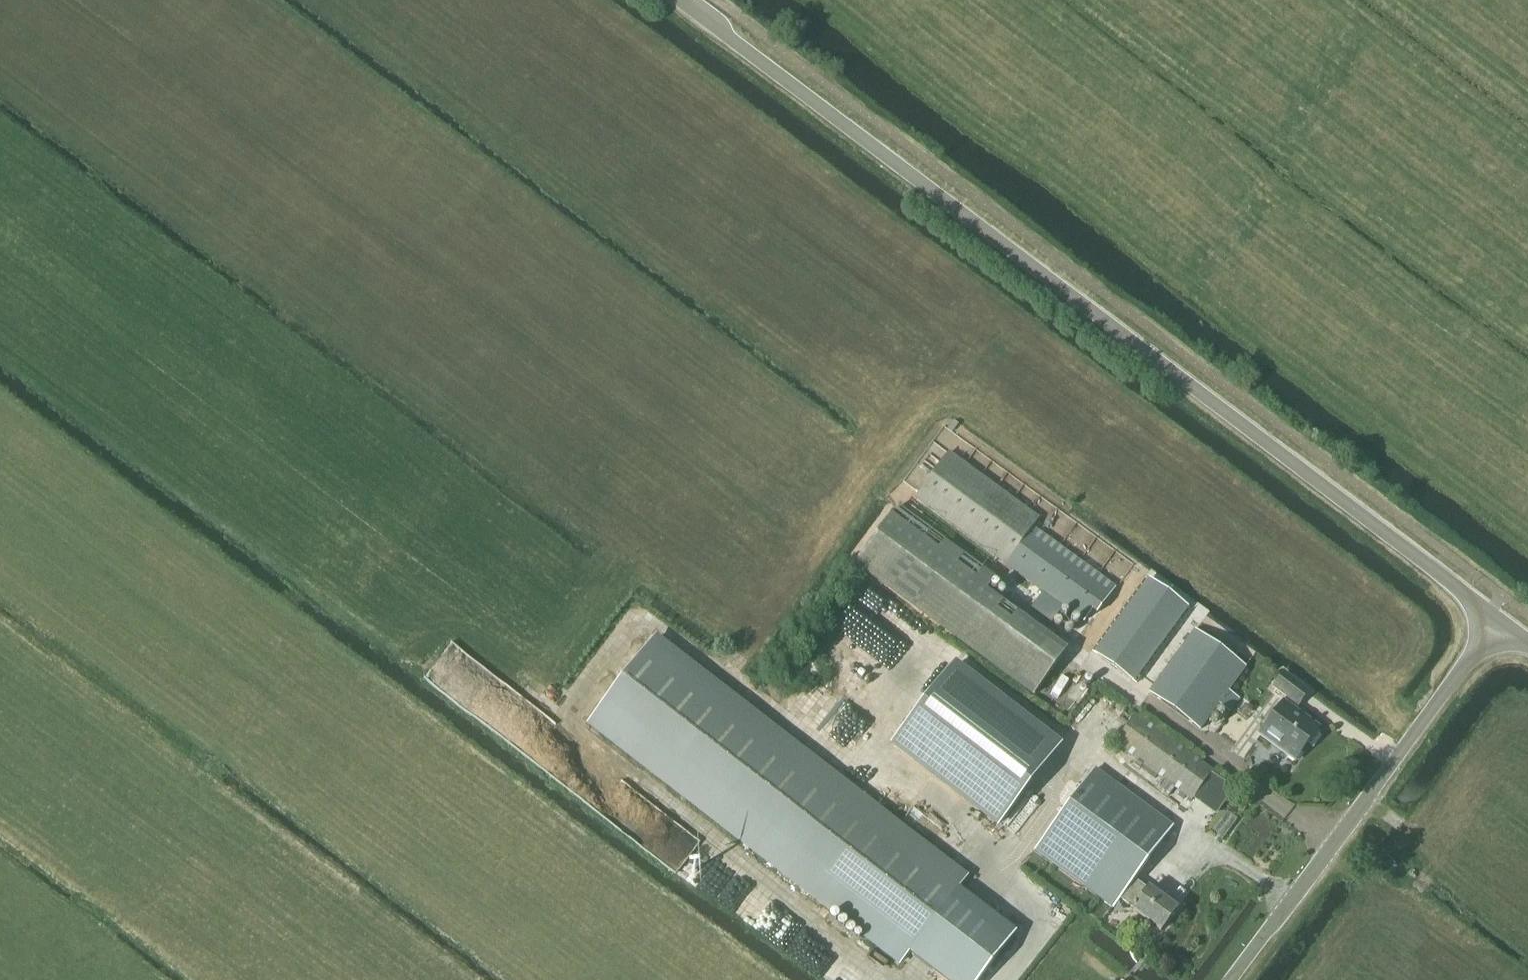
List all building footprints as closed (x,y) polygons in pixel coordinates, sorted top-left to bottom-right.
[(918,495),(914,501),(1042,593),(1030,610),(1051,624),(1062,608),(1083,623),(1092,611),(1095,614),(1112,590),(1114,592),(1115,591),(1030,529),(1037,520),(947,454),(926,484),(918,495)] [(985,592),(992,583),(893,511),(855,565),(1035,695),(1059,662),(1009,626),(1017,615),(985,592)] [(1150,582),(1096,656),(1131,681),(1185,607),(1150,582)] [(655,640),(590,724),(900,963),(908,953),(942,979),(979,979),(1015,934),(982,908),(957,889),(965,879),(655,640)] [(1181,650),(1149,694),(1200,731),(1218,705),(1229,713),(1239,700),(1228,692),(1231,687),(1181,650)] [(953,667),(894,745),(998,825),(1058,748),(953,667)] [(1287,697),(1260,733),(1296,759),(1319,727),(1295,710),(1309,690),(1284,673),(1281,678),(1274,687),(1287,697)] [(1211,775),(1214,771),(1136,715),(1115,744),(1193,800),(1196,796),(1201,800),(1216,779),(1211,775)] [(1136,879),(1174,826),(1095,770),(1036,853),(1114,909),(1121,899),(1135,909),(1134,911),(1163,931),(1178,909),(1136,879)]
